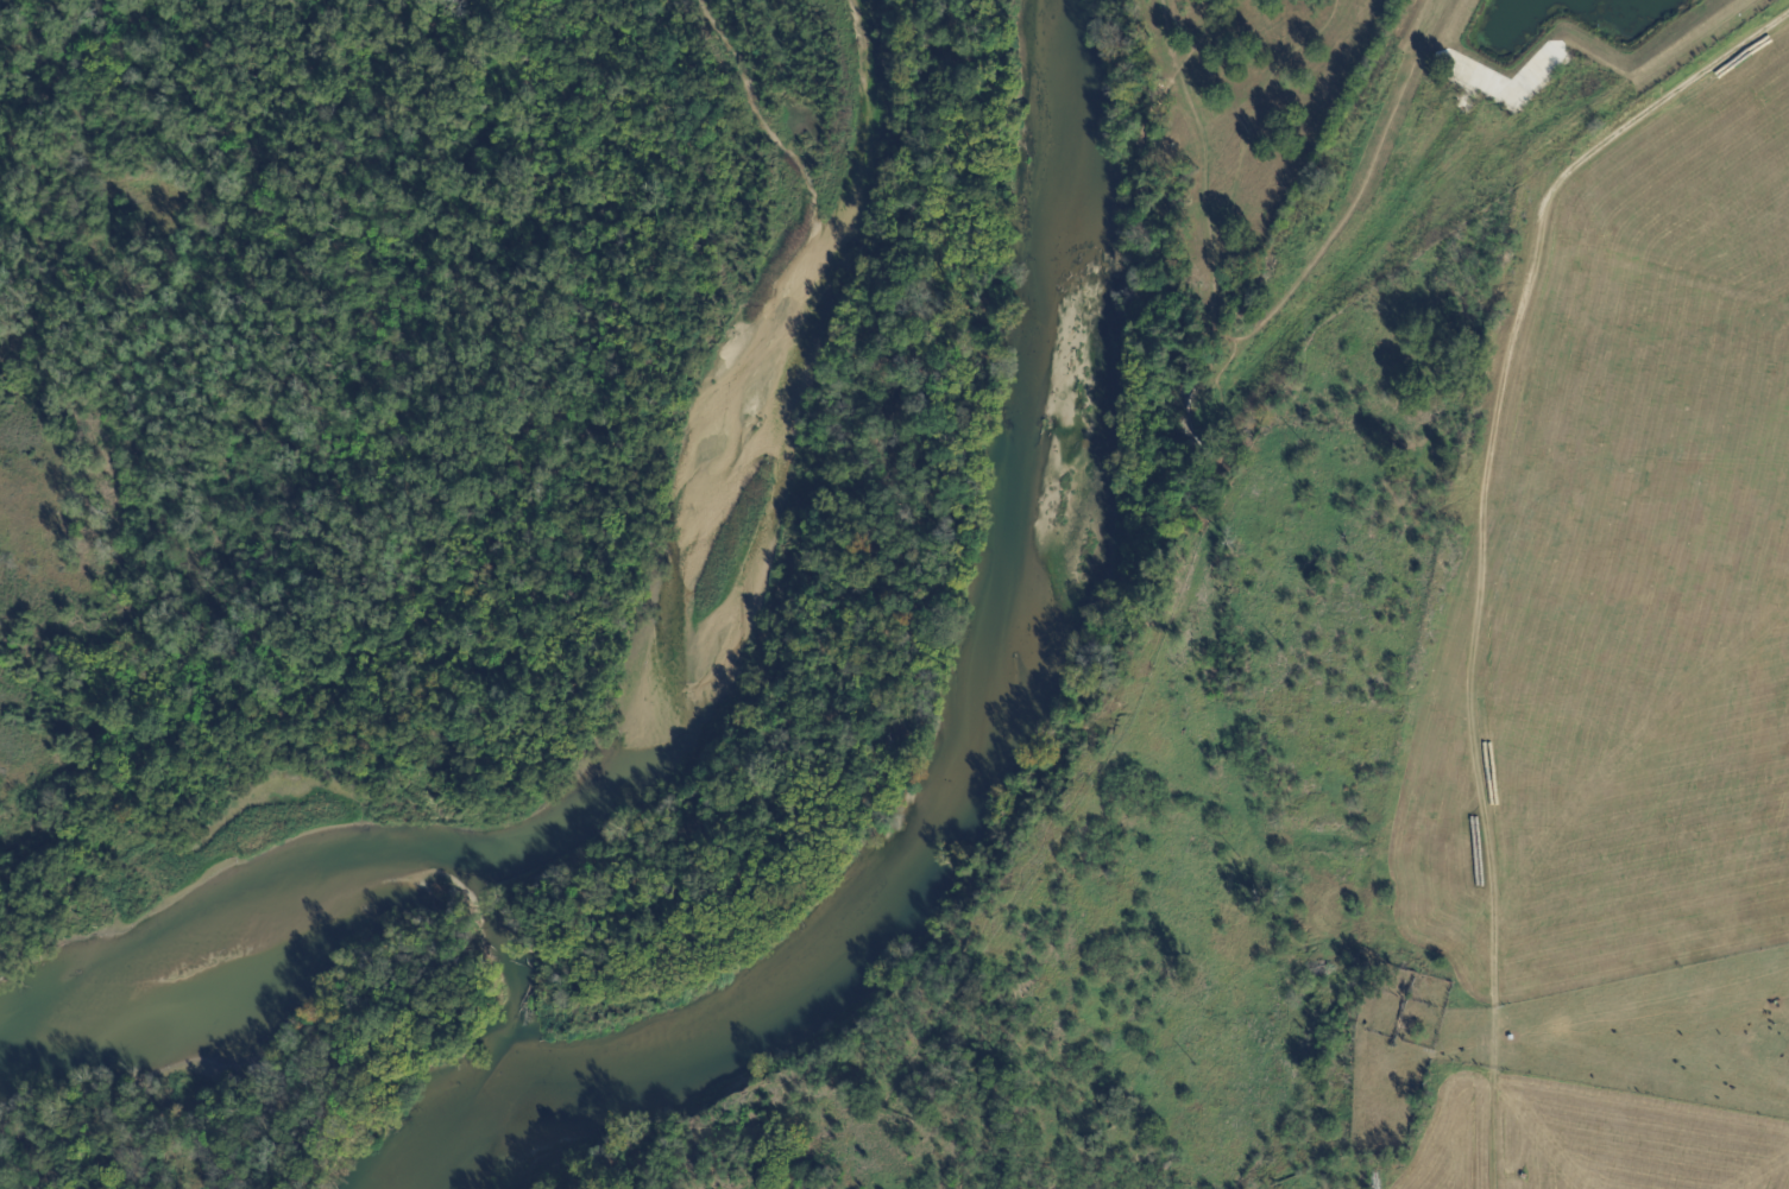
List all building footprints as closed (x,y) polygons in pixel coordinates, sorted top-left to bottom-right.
[(1437,982),(1423,976),(1425,970),(1440,975),(1437,982)]
